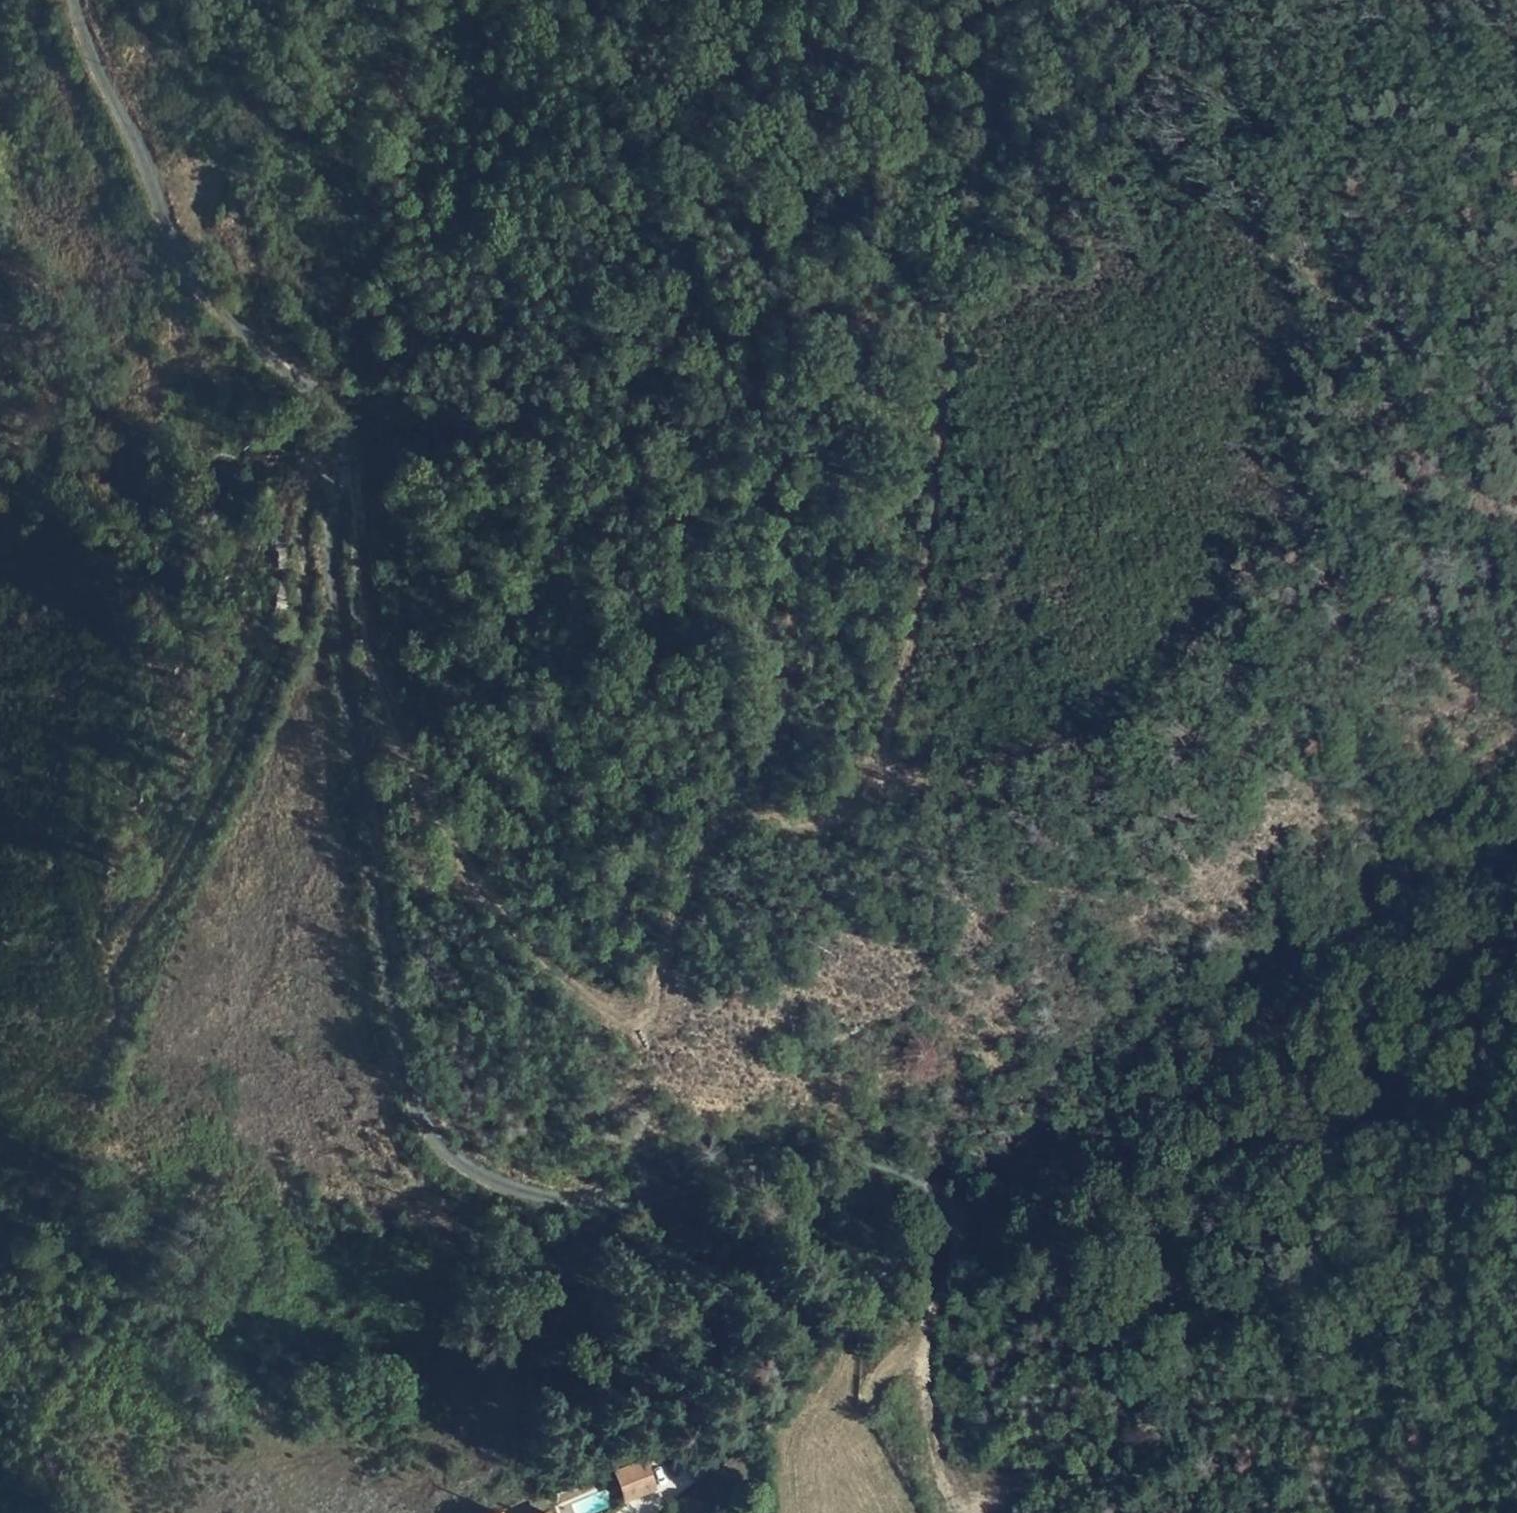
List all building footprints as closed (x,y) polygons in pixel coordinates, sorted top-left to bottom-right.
[(631,1467),(638,1498),(665,1486),(659,1456),(631,1467)]
